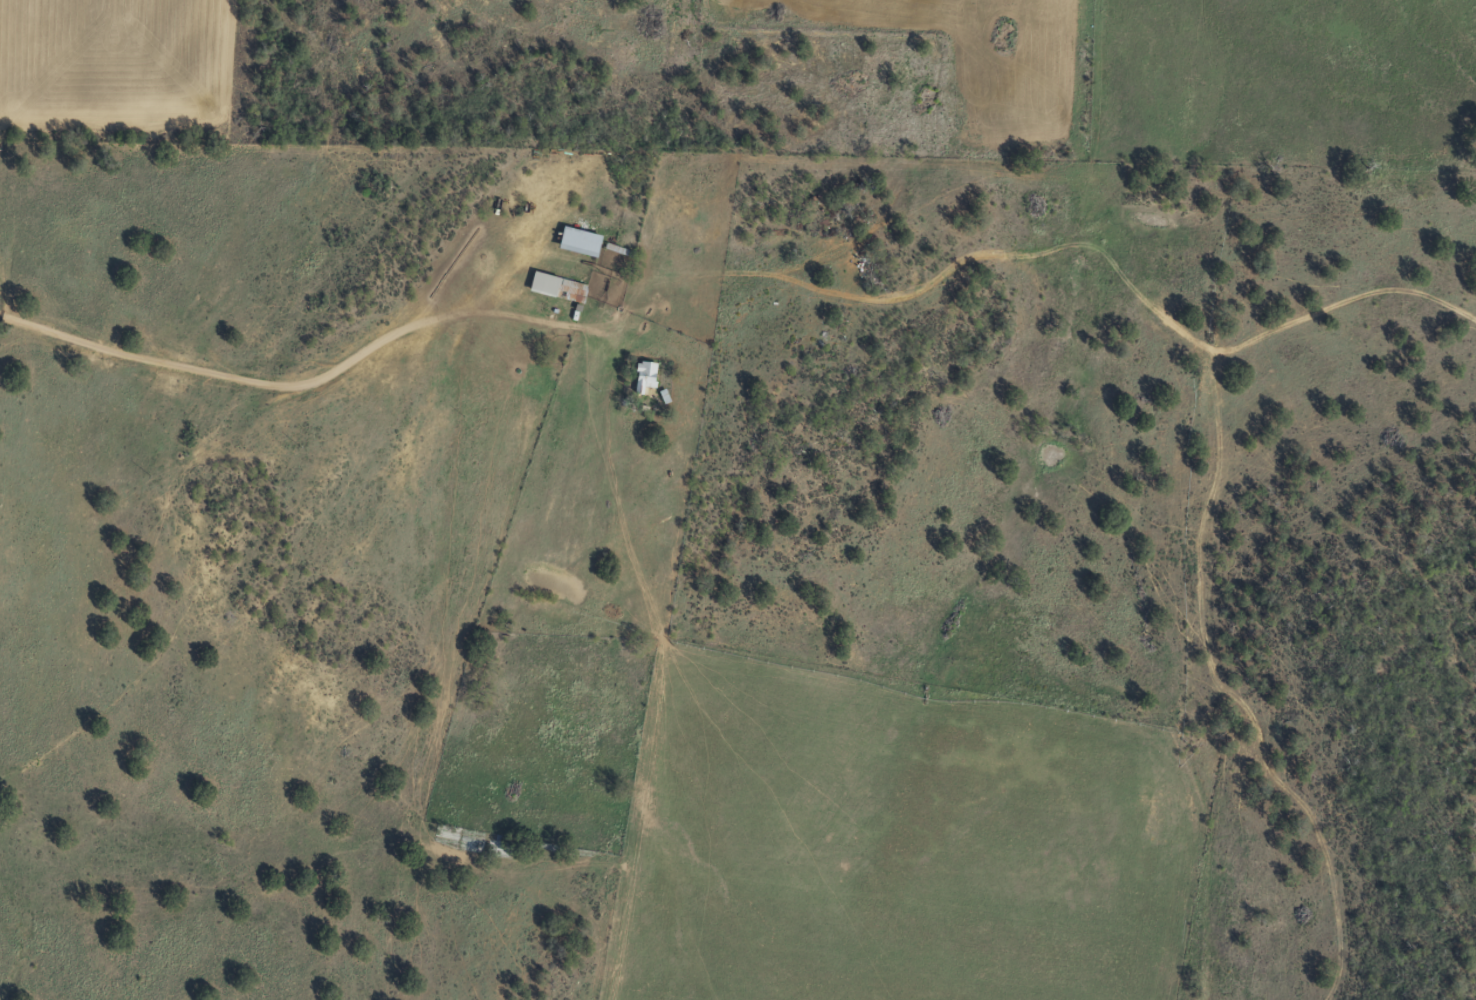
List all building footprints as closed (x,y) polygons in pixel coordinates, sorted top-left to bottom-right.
[(599,258),(603,236),(564,227),(560,250),(599,258)] [(589,285),(533,272),(529,292),(584,305),(589,285)] [(635,395),(644,395),(644,388),(656,388),(656,363),(635,363),(635,395)]
